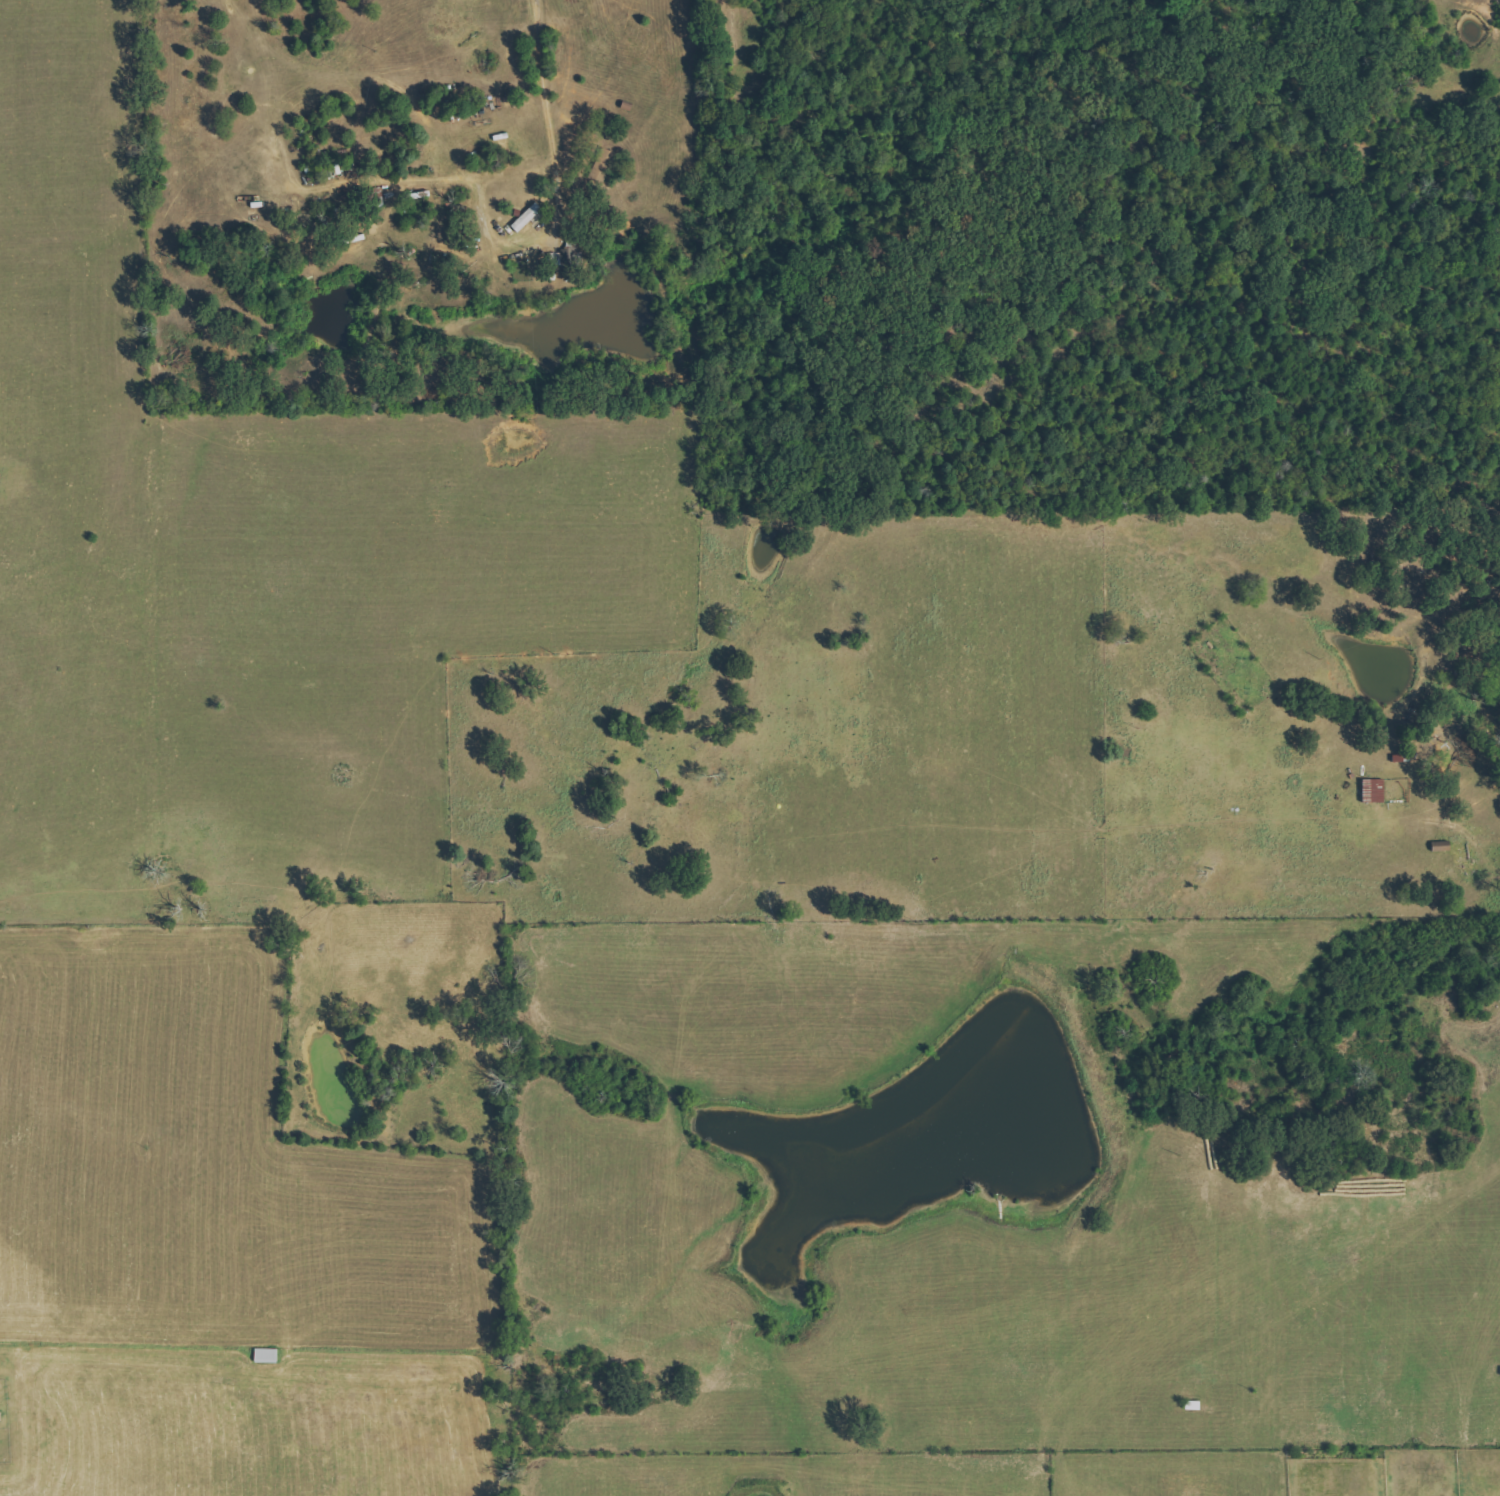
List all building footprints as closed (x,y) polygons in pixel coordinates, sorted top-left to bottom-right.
[(518,232),(546,211),(540,204),(513,225),(518,232)] [(550,253),(551,266),(571,266),(572,278),(579,278),(578,243),(569,243),(569,252),(550,253)] [(1387,780),(1366,781),(1367,804),(1387,803),(1387,780)]
